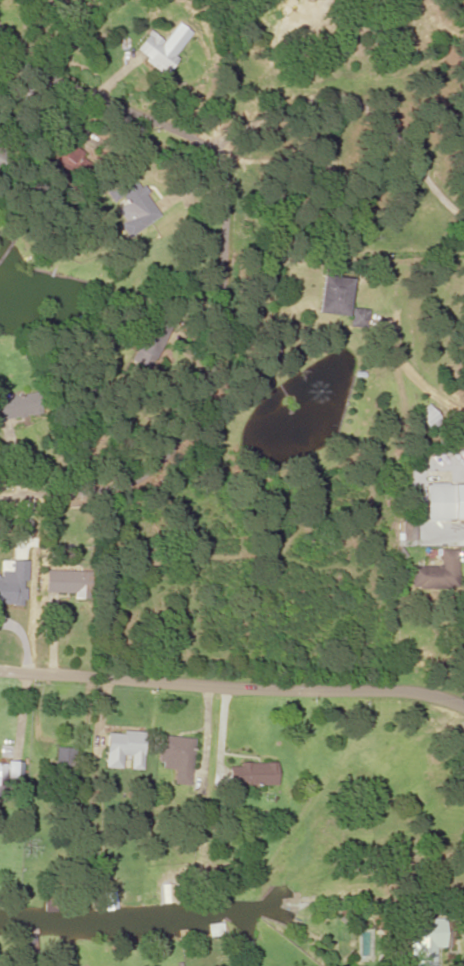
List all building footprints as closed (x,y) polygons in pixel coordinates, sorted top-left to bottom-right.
[(178,60),(148,35),(135,51),(165,76),(178,60)] [(113,202),(123,196),(141,226),(157,216),(132,175),(106,191),(113,202)] [(321,275),(316,313),(346,316),(351,279),(321,275)] [(170,327),(147,316),(127,360),(150,370),(170,327)] [(41,413),(38,391),(4,397),(3,392),(0,392),(0,420),(41,413)] [(442,420),(428,406),(419,414),(432,429),(442,420)] [(463,520),(463,485),(425,485),(425,520),(463,520)] [(410,589),(458,589),(458,549),(439,549),(439,567),(410,567),(410,589)] [(87,572),(44,572),(44,594),(87,594),(87,572)] [(19,575),(0,575),(0,609),(13,609),(13,591),(19,591),(19,575)] [(143,733),(107,731),(104,769),(123,770),(123,757),(130,758),(129,770),(141,771),(143,733)] [(172,785),(189,787),(193,740),(160,737),(157,769),(174,770),(172,785)] [(53,780),(73,781),(76,749),(56,748),(53,780)] [(277,764),(228,764),(228,786),(277,786),(277,764)] [(241,932),(245,948),(257,945),(252,929),(241,932)]
